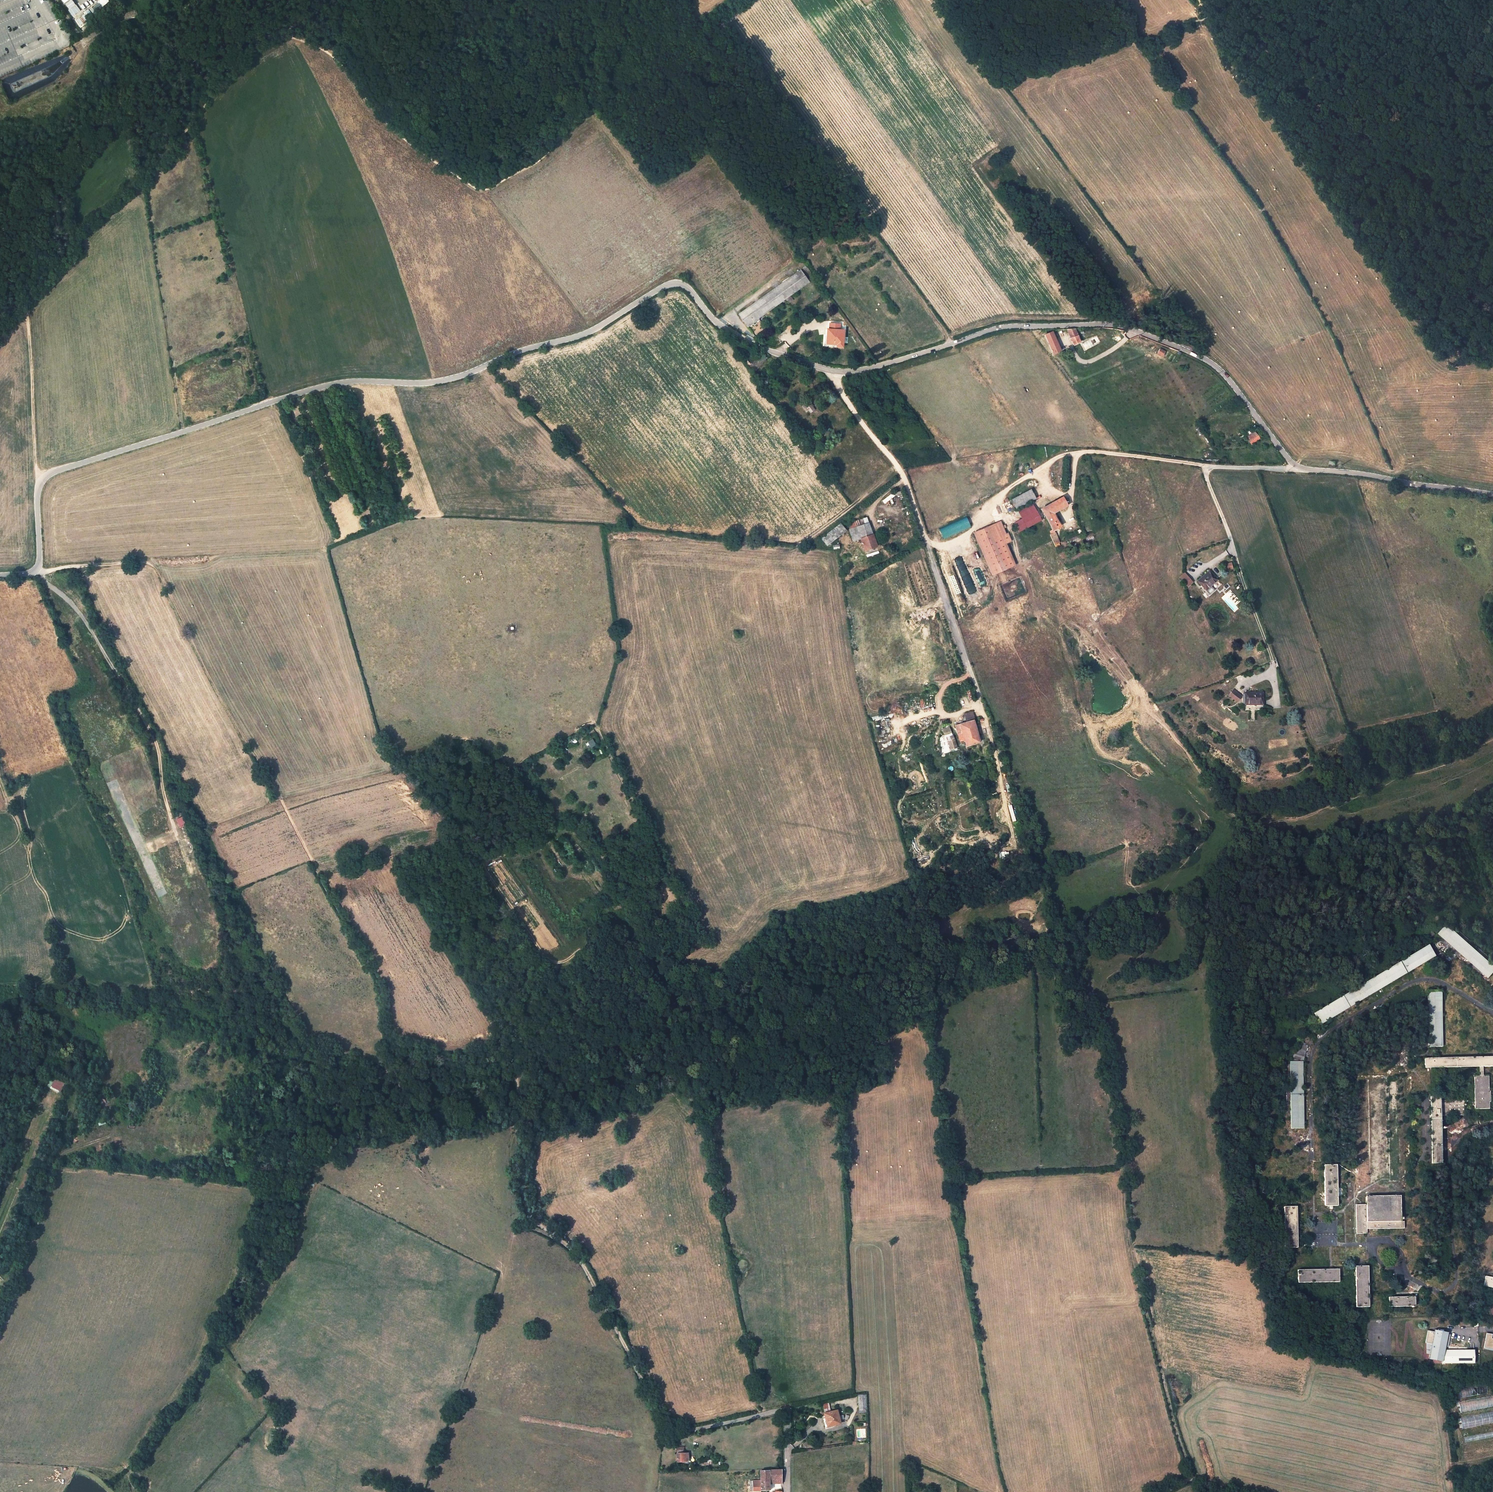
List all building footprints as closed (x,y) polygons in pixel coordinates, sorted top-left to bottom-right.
[(72,0),(61,0),(70,16),(79,11),(72,0)] [(80,25),(96,14),(95,12),(102,7),(99,3),(76,19),(80,25)] [(800,270),(739,315),(749,327),(756,322),(758,325),(764,321),(761,318),(809,282),(800,270)] [(1066,329),(1073,345),(1080,342),(1075,328),(1066,329)] [(843,331),(827,330),(827,344),(837,345),(836,348),(842,348),(843,331)] [(1044,334),(1053,354),(1061,350),(1052,331),(1044,334)] [(762,354),(751,365),(747,360),(743,362),(752,374),(758,368),(766,358),(762,354)] [(775,394),(771,389),(766,392),(770,398),(775,394)] [(804,405),(811,415),(816,411),(808,401),(804,405)] [(1255,431),(1245,438),(1251,446),(1260,438),(1255,431)] [(1016,508),(1034,499),(1029,490),(1011,500),(1016,508)] [(1068,506),(1062,497),(1040,509),(1051,530),(1049,531),(1050,534),(1049,535),(1054,546),(1060,542),(1055,531),(1056,530),(1055,529),(1061,526),(1054,513),(1068,506)] [(1021,519),(1035,512),(1031,503),(1016,510),(1021,519)] [(1018,532),(1040,521),(1035,512),(1021,519),(1014,523),(1018,532)] [(942,539),(970,527),(965,517),(938,529),(942,539)] [(858,533),(862,550),(875,547),(868,522),(850,527),(853,535),(858,533)] [(1014,565),(1005,543),(1010,541),(1007,534),(1005,535),(1000,522),(973,533),(990,575),(1014,565)] [(829,545),(847,529),(843,524),(825,539),(829,545)] [(1200,581),(1208,591),(1220,580),(1212,571),(1200,581)] [(1186,572),(1181,576),(1189,586),(1194,582),(1186,572)] [(1231,689),(1227,696),(1237,702),(1241,695),(1231,689)] [(1265,709),(1266,695),(1246,694),(1246,695),(1245,695),(1244,705),(1245,706),(1245,708),(1265,709)] [(971,711),(962,714),(965,722),(954,726),(958,737),(962,736),(965,746),(979,742),(972,720),(974,719),(971,711)] [(943,729),(951,750),(958,747),(951,726),(943,729)] [(592,748),(597,745),(593,738),(588,741),(592,748)] [(539,791),(533,796),(539,802),(544,797),(539,791)] [(177,818),(180,827),(187,824),(183,816),(177,818)] [(1438,934),(1488,978),(1492,973),(1492,965),(1492,964),(1477,951),(1468,942),(1452,928),(1447,924),(1438,934)] [(1470,939),(1454,926),(1452,928),(1468,942),(1470,939)] [(1432,930),(1424,937),(1427,941),(1435,934),(1432,930)] [(1428,945),(1313,1014),(1320,1025),(1435,957),(1428,945)] [(1477,951),(1492,964),(1492,963),(1492,960),(1479,948),(1477,951)] [(1441,992),(1428,992),(1429,1047),(1442,1047),(1441,992)] [(1308,1045),(1297,1041),(1291,1062),(1289,1062),(1289,1064),(1282,1065),(1282,1080),(1290,1080),(1290,1090),(1290,1101),(1290,1129),(1303,1129),(1302,1062),(1308,1045)] [(1424,1059),(1425,1068),(1479,1067),(1483,1067),(1492,1067),(1492,1063),(1492,1057),(1424,1059)] [(1479,1076),(1474,1076),(1475,1110),(1489,1109),(1488,1075),(1483,1076),(1479,1076)] [(1396,1095),(1396,1079),(1388,1079),(1389,1095),(1396,1095)] [(55,1081),(52,1089),(62,1092),(64,1084),(55,1081)] [(1439,1097),(1430,1097),(1432,1164),(1441,1164),(1440,1116),(1464,1115),(1464,1100),(1440,1101),(1439,1097)] [(130,1108),(123,1111),(124,1114),(126,1118),(132,1114),(130,1108)] [(1337,1165),(1324,1165),(1325,1207),(1337,1206),(1337,1165)] [(229,1183),(243,1185),(244,1182),(244,1179),(230,1177),(229,1183)] [(1366,1205),(1356,1205),(1356,1234),(1366,1234),(1366,1229),(1404,1229),(1404,1222),(1400,1222),(1400,1197),(1366,1197),(1366,1205)] [(1296,1207),(1284,1207),(1284,1248),(1297,1248),(1296,1207)] [(1367,1267),(1355,1267),(1356,1308),(1368,1307),(1367,1267)] [(1339,1269),(1298,1270),(1297,1283),(1339,1282),(1339,1269)] [(1485,1276),(1483,1286),(1492,1288),(1492,1278),(1485,1276)] [(1414,1297),(1388,1297),(1388,1307),(1414,1307),(1414,1297)] [(1431,1332),(1428,1331),(1424,1353),(1428,1354),(1427,1359),(1441,1361),(1445,1331),(1432,1329),(1431,1332)] [(1486,1334),(1483,1348),(1492,1350),(1492,1339),(1490,1339),(1491,1335),(1486,1334)] [(1442,1363),(1472,1363),(1472,1349),(1441,1349),(1442,1363)] [(1489,1384),(1456,1390),(1457,1399),(1491,1393),(1489,1384)] [(836,1409),(834,1402),(823,1405),(825,1412),(836,1409)] [(824,1421),(826,1421),(827,1426),(825,1426),(825,1429),(827,1428),(827,1427),(840,1424),(837,1411),(824,1414),(825,1418),(823,1419),(824,1421)] [(1460,1418),(1462,1429),(1492,1423),(1492,1412),(1460,1418)] [(1464,1437),(1465,1441),(1492,1436),(1492,1431),(1464,1437)] [(677,1454),(677,1463),(684,1462),(685,1464),(688,1464),(688,1460),(688,1453),(684,1453),(677,1454)] [(781,1483),(781,1470),(774,1471),(774,1476),(769,1477),(769,1484),(781,1483)] [(760,1471),(761,1491),(769,1490),(769,1488),(769,1484),(769,1477),(774,1476),(774,1471),(760,1471)]
